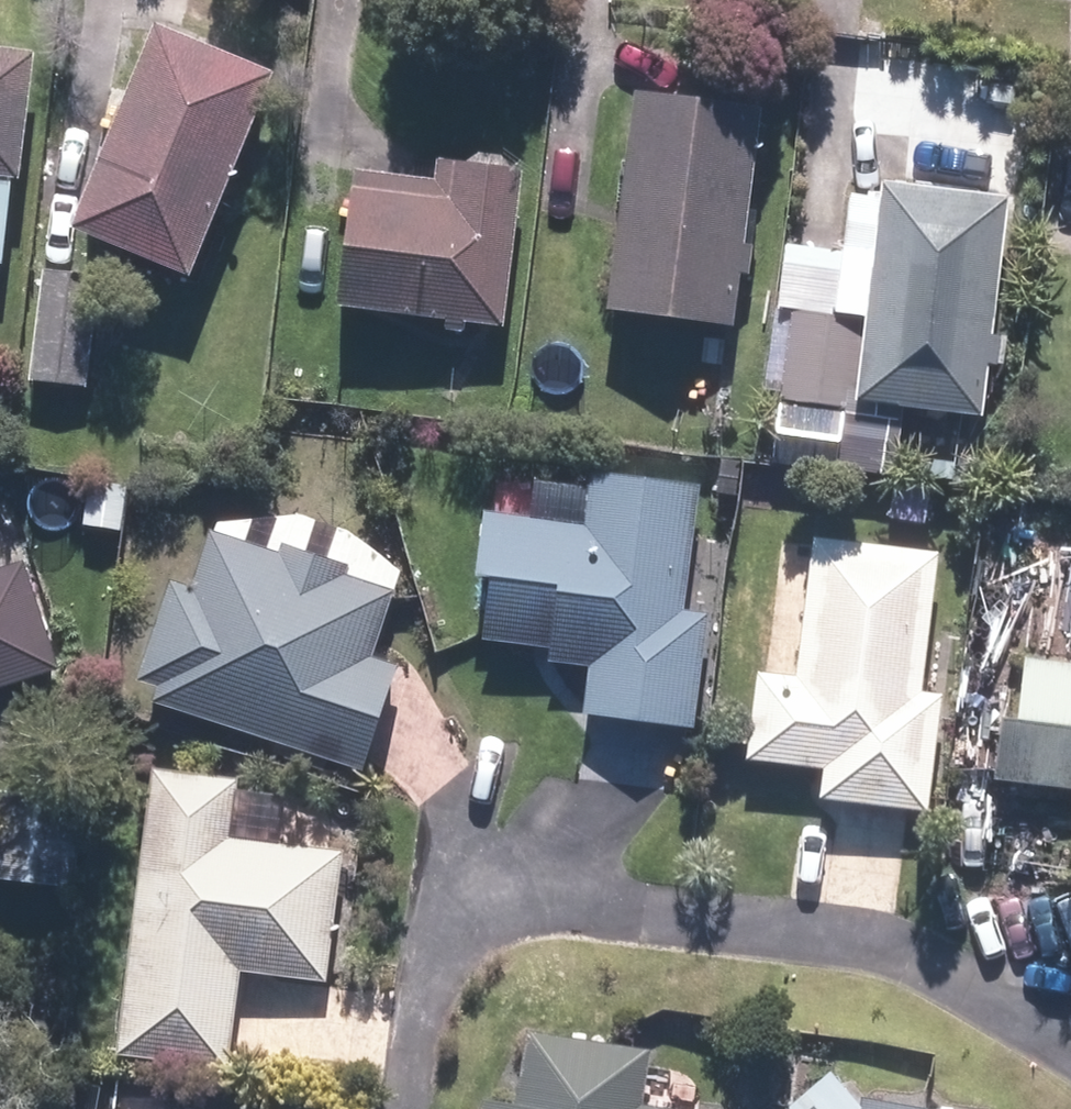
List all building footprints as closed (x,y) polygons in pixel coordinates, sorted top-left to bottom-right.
[(268,78),(151,29),(67,229),(184,278),(268,78)] [(0,54),(0,180),(14,182),(31,58),(0,54)] [(754,108),(629,93),(603,315),(728,330),(734,280),(744,281),(752,210),(742,209),(754,108)] [(500,329),(518,168),(432,158),(429,181),(348,172),(333,309),(438,321),(437,333),(460,336),(461,324),(500,329)] [(988,337),(1003,201),(877,188),(863,321),(855,406),(980,420),(985,368),(992,369),(995,338),(988,337)] [(96,277),(41,270),(27,382),(82,389),(96,277)] [(863,321),(791,314),(781,403),(854,411),(855,406),(863,321)] [(681,612),(695,486),(588,474),(582,529),(477,517),(470,581),(485,583),(478,644),(546,652),(545,665),(587,669),(581,718),(689,730),(703,615),(681,612)] [(70,545),(71,495),(34,494),(32,544),(70,545)] [(148,707),(359,771),(391,668),(369,661),(389,594),(344,581),(347,570),(275,548),(272,559),(200,537),(184,590),(163,584),(132,685),(153,692),(148,707)] [(917,695),(935,554),(810,538),(792,679),(750,674),(739,760),(820,770),(816,800),(924,813),(939,697),(917,695)] [(55,671),(21,563),(0,570),(0,688),(55,671)] [(1018,660),(1011,724),(997,722),(990,783),(1070,793),(1070,666),(1018,660)] [(233,778),(146,768),(111,1056),(225,1070),(237,974),(325,984),(341,853),(226,839),(233,778)] [(72,891),(83,803),(0,793),(0,882),(72,891)] [(650,1053),(522,1035),(512,1108),(475,1103),(474,1108),(642,1108),(650,1053)] [(858,1098),(856,1108),(924,1108),(858,1098)]
